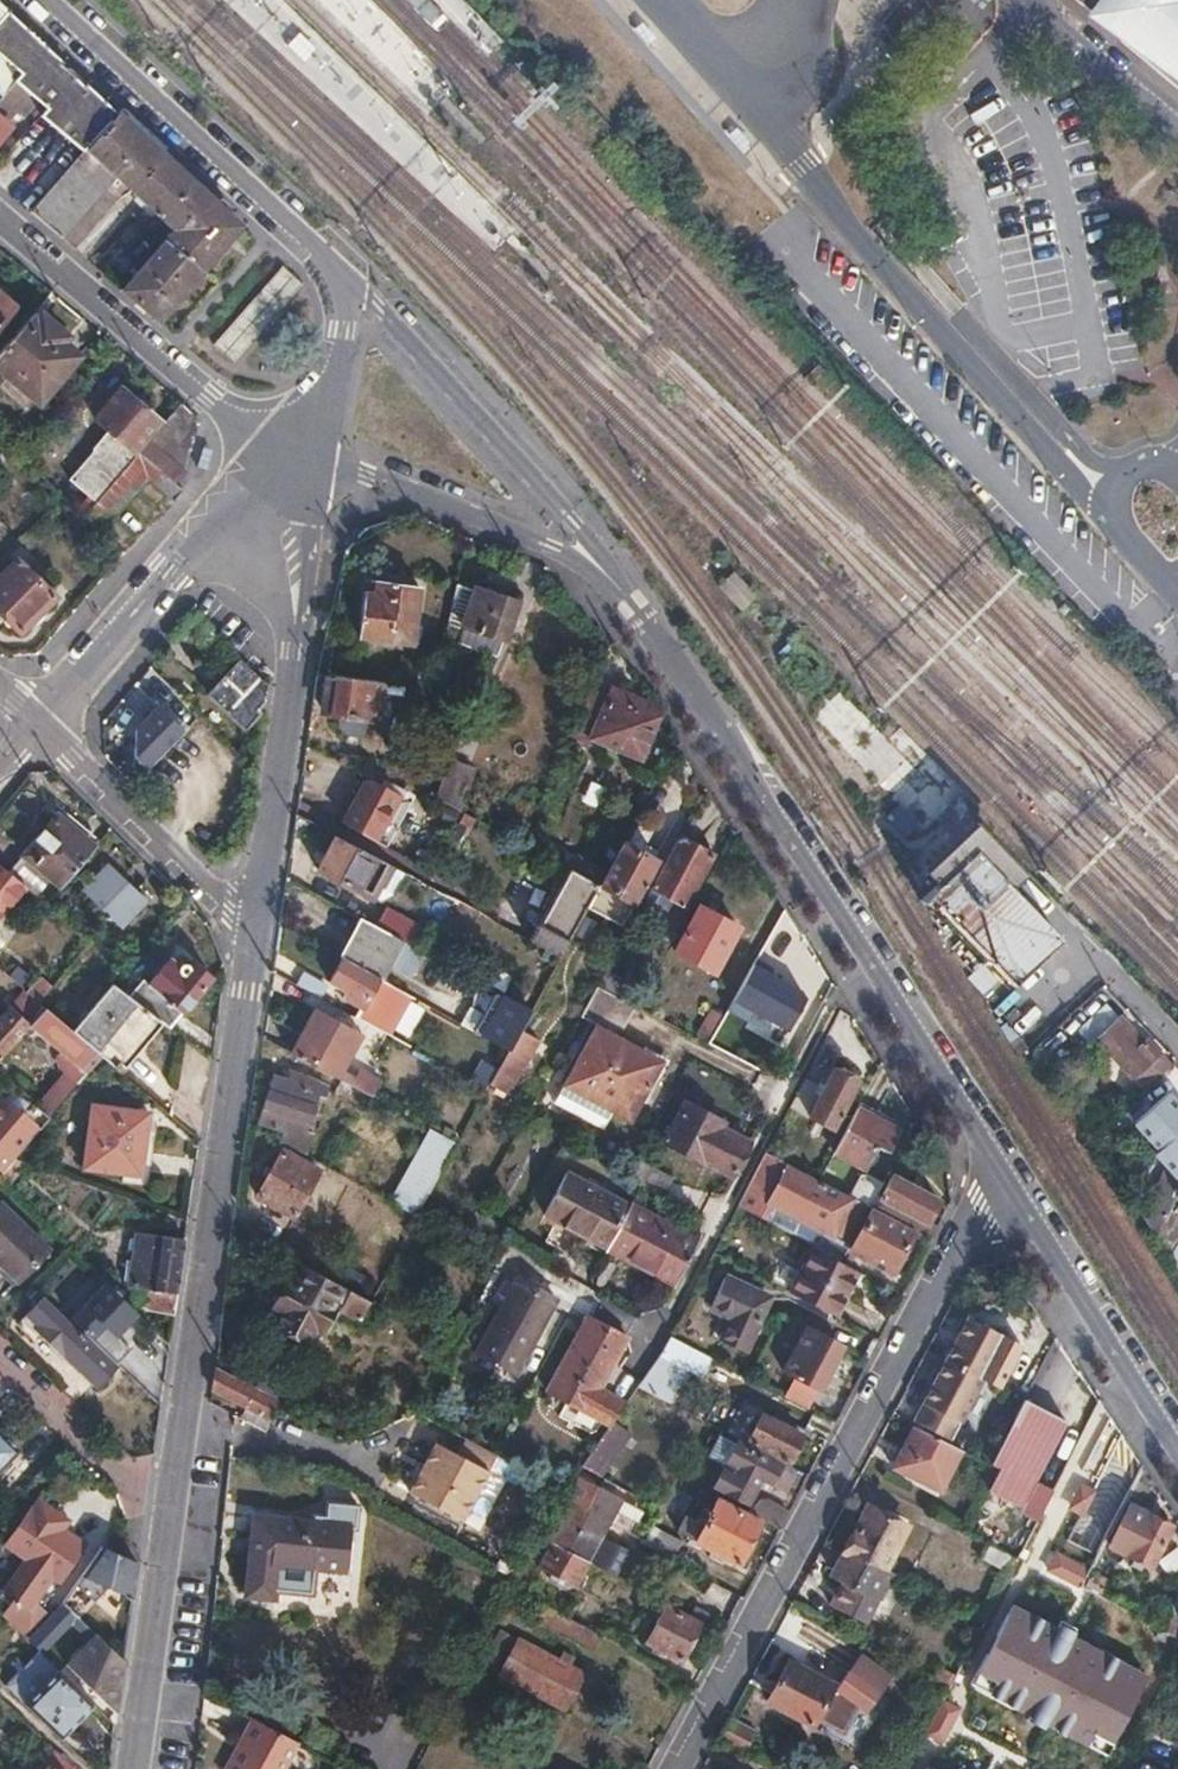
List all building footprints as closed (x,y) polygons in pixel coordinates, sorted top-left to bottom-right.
[(925,8),(932,0),(915,0),(925,8)] [(1113,32),(1114,31),(1118,26),(1137,0),(1074,0),(1113,32)] [(1143,60),(1177,90),(1177,0),(1137,0),(1118,26),(1142,56),(1143,60)] [(13,81),(44,45),(7,10),(0,18),(0,95),(13,81)] [(1118,26),(1114,31),(1124,39),(1122,42),(1143,60),(1142,56),(1118,26)] [(44,45),(13,81),(27,94),(44,108),(36,118),(78,154),(83,149),(86,150),(118,113),(80,79),(44,45)] [(0,95),(0,135),(8,126),(4,122),(27,94),(13,81),(0,95)] [(78,154),(29,211),(74,249),(116,200),(130,189),(162,154),(118,113),(86,150),(83,149),(78,154)] [(240,226),(162,154),(130,189),(172,227),(162,239),(200,272),(240,226)] [(160,241),(120,288),(158,321),(200,272),(162,239),(160,241)] [(273,321),(303,286),(296,278),(284,267),(249,307),(215,346),(235,364),(273,321)] [(12,308),(0,298),(0,322),(12,308)] [(0,350),(0,372),(22,391),(60,343),(65,335),(39,313),(35,318),(30,314),(0,350)] [(60,343),(22,391),(35,403),(75,356),(60,343)] [(40,454),(95,501),(137,452),(135,449),(156,423),(119,391),(94,420),(118,441),(101,462),(61,429),(40,454)] [(145,477),(168,499),(178,489),(178,487),(173,482),(181,472),(194,414),(179,402),(137,452),(95,501),(83,515),(100,531),(145,477)] [(0,577),(0,614),(17,631),(52,597),(15,561),(0,577)] [(732,575),(719,589),(741,612),(755,598),(732,575)] [(363,593),(358,636),(410,643),(416,587),(373,581),(372,594),(363,593)] [(473,591),(457,585),(447,629),(460,633),(462,626),(504,639),(516,602),(475,588),(473,591)] [(245,729),(260,714),(255,710),(263,700),(265,684),(239,660),(209,695),(245,729)] [(421,662),(416,689),(432,692),(439,664),(421,662)] [(402,687),(328,674),(323,713),(335,715),(336,728),(344,736),(359,738),(368,732),(370,729),(372,720),(377,721),(380,694),(389,695),(389,700),(400,701),(402,687)] [(579,720),(570,740),(587,747),(590,739),(639,759),(656,717),(626,705),(629,696),(599,684),(595,681),(579,720)] [(841,692),(813,719),(921,832),(948,805),(841,692)] [(626,705),(656,717),(659,708),(629,696),(626,705)] [(132,767),(141,775),(187,727),(161,702),(131,732),(132,767)] [(412,766),(441,777),(447,760),(448,758),(418,747),(412,766)] [(446,804),(458,811),(473,769),(447,760),(441,777),(437,788),(435,797),(446,804)] [(368,778),(344,825),(375,842),(400,795),(368,778)] [(643,809),(633,840),(668,851),(678,821),(643,809)] [(56,816),(23,856),(50,878),(59,886),(93,847),(56,816)] [(932,873),(941,882),(973,850),(1011,891),(1020,881),(975,834),(932,873)] [(335,836),(332,835),(314,869),(369,899),(371,896),(388,865),(335,836)] [(677,837),(644,897),(665,908),(670,898),(685,906),(711,855),(677,837)] [(604,871),(596,886),(585,907),(603,917),(615,894),(632,904),(655,860),(621,841),(604,871)] [(973,850),(941,882),(927,896),(1011,985),(1058,940),(1011,891),(973,850)] [(23,856),(8,873),(35,896),(50,878),(23,856)] [(575,856),(568,870),(596,886),(604,871),(575,856)] [(389,865),(388,865),(371,896),(377,900),(387,897),(401,872),(389,865)] [(106,866),(83,891),(120,926),(144,902),(106,866)] [(568,870),(528,941),(557,957),(585,907),(596,886),(568,870)] [(698,906),(674,951),(713,972),(737,926),(698,906)] [(383,908),(373,927),(399,941),(411,948),(421,929),(383,908)] [(341,959),(342,960),(379,980),(399,941),(373,927),(362,920),(341,959)] [(771,969),(754,959),(725,1011),(745,1022),(751,1012),(784,1031),(805,995),(768,974),(771,969)] [(361,1006),(354,1018),(387,1036),(409,998),(379,980),(342,960),(329,982),(346,991),(344,997),(361,1006)] [(162,1024),(170,1029),(209,979),(192,965),(188,968),(184,965),(179,970),(169,962),(149,987),(142,981),(129,997),(162,1024)] [(977,963),(965,979),(985,993),(997,977),(977,963)] [(108,981),(120,969),(114,964),(103,977),(108,981)] [(604,970),(596,986),(615,996),(623,980),(604,970)] [(5,974),(0,979),(0,985),(16,999),(24,990),(5,974)] [(37,977),(24,990),(38,1002),(51,988),(37,977)] [(72,1031),(102,1057),(116,1069),(143,1037),(148,1041),(162,1024),(129,997),(111,984),(72,1031)] [(595,985),(578,1018),(595,1028),(564,1086),(630,1122),(661,1063),(618,1039),(635,1007),(626,1002),(615,996),(596,986),(595,985)] [(24,990),(16,999),(10,1006),(30,1023),(44,1007),(38,1002),(24,990)] [(517,1030),(528,1011),(500,996),(478,1036),(505,1051),(517,1030)] [(10,1006),(0,1017),(0,1055),(30,1023),(10,1006)] [(44,1007),(30,1023),(80,1066),(72,1075),(67,1071),(39,1104),(51,1115),(102,1057),(72,1031),(44,1007)] [(710,1007),(694,1036),(707,1043),(715,1028),(723,1014),(710,1007)] [(1090,1042),(1095,1038),(1116,1019),(1104,1007),(1078,1030),(1090,1042)] [(315,1011),(291,1054),(336,1079),(340,1071),(359,1035),(315,1011)] [(1118,1017),(1116,1019),(1095,1038),(1141,1089),(1160,1071),(1151,1061),(1161,1052),(1147,1037),(1144,1040),(1132,1027),(1129,1029),(1118,1017)] [(496,1069),(487,1085),(506,1094),(512,1083),(515,1084),(537,1041),(517,1030),(505,1051),(496,1069)] [(804,1079),(790,1107),(832,1128),(857,1082),(854,1080),(853,1074),(842,1068),(836,1071),(833,1070),(821,1095),(815,1092),(817,1087),(804,1079)] [(340,1071),(336,1079),(342,1082),(367,1096),(371,1098),(380,1082),(360,1071),(355,1079),(340,1071)] [(273,1078),(260,1123),(283,1130),(280,1141),(306,1153),(311,1135),(306,1132),(317,1096),(323,1097),(326,1088),(306,1077),(292,1073),(289,1083),(273,1078)] [(367,1096),(342,1082),(334,1097),(359,1110),(367,1096)] [(1163,1093),(1132,1123),(1177,1170),(1177,1109),(1163,1093)] [(3,1170),(13,1159),(49,1118),(34,1105),(24,1116),(4,1100),(0,1104),(0,1167),(3,1170)] [(731,1178),(749,1143),(721,1128),(723,1123),(683,1102),(663,1142),(731,1178)] [(93,1107),(85,1166),(138,1174),(147,1115),(93,1107)] [(856,1108),(831,1155),(839,1159),(861,1169),(875,1142),(888,1149),(897,1130),(856,1108)] [(282,1151),(256,1200),(291,1219),(301,1201),(308,1204),(311,1199),(304,1195),(317,1170),(282,1151)] [(818,1180),(765,1153),(738,1206),(812,1246),(812,1249),(842,1264),(849,1250),(892,1272),(914,1230),(886,1215),(869,1207),(847,1196),(826,1184),(818,1180)] [(831,1155),(818,1180),(826,1184),(839,1159),(831,1155)] [(0,1173),(0,1182),(4,1186),(26,1163),(13,1159),(3,1170),(0,1173)] [(636,1161),(627,1179),(639,1185),(661,1196),(669,1178),(636,1161)] [(886,1215),(914,1230),(923,1234),(941,1199),(890,1171),(879,1193),(879,1195),(886,1199),(884,1206),(889,1209),(886,1215)] [(544,1215),(605,1247),(628,1205),(567,1173),(544,1215)] [(859,1174),(847,1196),(869,1207),(882,1181),(865,1173),(859,1174)] [(407,1191),(399,1206),(416,1215),(425,1201),(433,1186),(422,1180),(414,1194),(407,1191)] [(341,1196),(333,1216),(351,1223),(359,1203),(341,1196)] [(16,1279),(45,1249),(0,1204),(0,1264),(16,1279)] [(605,1247),(676,1284),(698,1242),(628,1205),(605,1247)] [(139,1310),(173,1313),(184,1238),(150,1234),(146,1257),(142,1257),(138,1288),(142,1288),(139,1310)] [(1168,1256),(1177,1264),(1177,1245),(1168,1256)] [(812,1249),(790,1293),(833,1315),(855,1271),(842,1264),(812,1249)] [(329,1280),(301,1265),(291,1284),(288,1282),(286,1286),(280,1283),(272,1299),(277,1302),(275,1307),(283,1312),(276,1327),(305,1342),(313,1328),(320,1331),(332,1308),(359,1323),(371,1301),(329,1280)] [(476,1350),(495,1361),(537,1287),(514,1274),(509,1282),(506,1281),(498,1295),(504,1299),(476,1350)] [(729,1280),(714,1307),(736,1319),(724,1341),(745,1353),(772,1303),(729,1280)] [(104,1282),(69,1319),(82,1331),(116,1364),(130,1349),(115,1335),(136,1313),(131,1308),(113,1291),(104,1282)] [(537,1287),(495,1361),(515,1372),(540,1326),(546,1329),(554,1315),(549,1311),(556,1298),(537,1287)] [(41,1296),(25,1314),(37,1325),(34,1328),(96,1385),(116,1364),(82,1331),(80,1333),(41,1296)] [(549,1392),(609,1425),(612,1422),(624,1403),(596,1387),(624,1335),(589,1316),(549,1392)] [(948,1444),(983,1379),(999,1388),(1023,1343),(969,1317),(945,1361),(913,1421),(911,1426),(913,1427),(914,1427),(920,1430),(948,1444)] [(817,1335),(816,1335),(813,1342),(800,1335),(791,1355),(784,1371),(795,1377),(819,1388),(840,1347),(817,1335)] [(641,1379),(636,1387),(655,1396),(672,1363),(684,1369),(700,1378),(710,1358),(669,1336),(659,1354),(641,1379)] [(672,1363),(655,1396),(668,1402),(684,1369),(672,1363)] [(214,1368),(212,1390),(256,1414),(251,1424),(265,1432),(271,1422),(268,1420),(278,1403),(214,1368)] [(263,1371),(256,1386),(276,1398),(284,1382),(263,1371)] [(819,1388),(795,1377),(785,1397),(809,1409),(819,1388)] [(991,1466),(997,1474),(987,1492),(1020,1508),(1037,1517),(1051,1491),(1034,1482),(1066,1422),(1023,1402),(994,1462),(991,1466)] [(762,1416),(750,1438),(791,1460),(802,1437),(762,1416)] [(609,1425),(580,1466),(592,1472),(611,1442),(621,1447),(629,1432),(612,1422),(609,1425)] [(914,1427),(913,1427),(892,1468),(939,1492),(960,1450),(948,1444),(920,1430),(914,1427)] [(19,1448),(0,1430),(0,1468),(19,1448)] [(1094,1436),(1075,1475),(1116,1494),(1134,1455),(1094,1436)] [(493,1454),(464,1438),(456,1454),(435,1442),(408,1492),(459,1521),(495,1456),(493,1454)] [(737,1444),(714,1487),(747,1505),(761,1479),(770,1484),(779,1465),(737,1444)] [(576,1476),(543,1539),(545,1540),(550,1543),(588,1563),(611,1575),(623,1550),(600,1538),(620,1498),(576,1476)] [(83,1541),(51,1520),(57,1511),(36,1497),(4,1545),(24,1558),(3,1590),(12,1597),(0,1609),(0,1614),(25,1639),(27,1637),(48,1615),(34,1601),(51,1576),(57,1580),(83,1541)] [(686,1517),(678,1532),(739,1565),(761,1523),(718,1500),(704,1526),(686,1517)] [(754,1516),(780,1529),(787,1516),(762,1502),(754,1516)] [(255,1514),(251,1561),(248,1595),(277,1598),(278,1589),(314,1592),(316,1568),(345,1571),(347,1526),(353,1526),(354,1507),(328,1504),(326,1515),(319,1515),(319,1519),(255,1514)] [(1129,1506),(1109,1546),(1134,1558),(1136,1559),(1143,1563),(1151,1567),(1170,1526),(1129,1506)] [(869,1507),(845,1552),(884,1572),(906,1527),(869,1507)] [(984,1515),(979,1536),(1014,1544),(1019,1524),(984,1515)] [(643,1543),(673,1560),(682,1541),(652,1526),(643,1543)] [(588,1563),(550,1543),(538,1566),(576,1585),(588,1563)] [(979,1560),(1007,1574),(1015,1559),(987,1545),(979,1560)] [(138,1563),(122,1556),(101,1547),(88,1565),(79,1578),(129,1625),(138,1563)] [(1177,1565),(1177,1552),(1174,1547),(1155,1561),(1166,1575),(1177,1565)] [(884,1572),(845,1552),(834,1575),(844,1581),(831,1607),(865,1625),(890,1576),(884,1572)] [(1050,1571),(1082,1587),(1090,1571),(1058,1555),(1050,1571)] [(1136,1559),(1134,1558),(1131,1565),(1140,1569),(1143,1563),(1136,1559)] [(48,1615),(27,1637),(43,1652),(72,1623),(90,1640),(66,1665),(116,1715),(123,1663),(117,1657),(87,1627),(61,1602),(48,1615)] [(596,1650),(603,1636),(539,1602),(533,1616),(596,1650)] [(972,1682),(1107,1751),(1148,1673),(1012,1603),(972,1682)] [(666,1607),(647,1643),(680,1660),(690,1641),(692,1640),(698,1629),(696,1627),(698,1623),(666,1607)] [(485,1667),(483,1671),(502,1681),(505,1676),(565,1708),(569,1702),(583,1673),(571,1666),(573,1659),(560,1652),(556,1658),(501,1630),(483,1663),(485,1667)] [(59,1740),(67,1731),(92,1704),(58,1670),(37,1649),(3,1686),(16,1698),(59,1740)] [(857,1655),(833,1687),(787,1662),(766,1701),(811,1725),(813,1722),(842,1738),(858,1709),(861,1710),(886,1676),(857,1655)] [(943,1740),(958,1707),(942,1699),(926,1732),(943,1740)] [(253,1716),(240,1739),(246,1743),(231,1768),(281,1768),(298,1741),(253,1716)] [(727,1719),(717,1739),(745,1753),(754,1734),(729,1720),(727,1719)] [(240,1739),(223,1768),(231,1768),(246,1743),(240,1739)] [(53,1748),(39,1761),(48,1768),(76,1768),(53,1748)] [(39,1761),(30,1768),(48,1768),(39,1761)]
